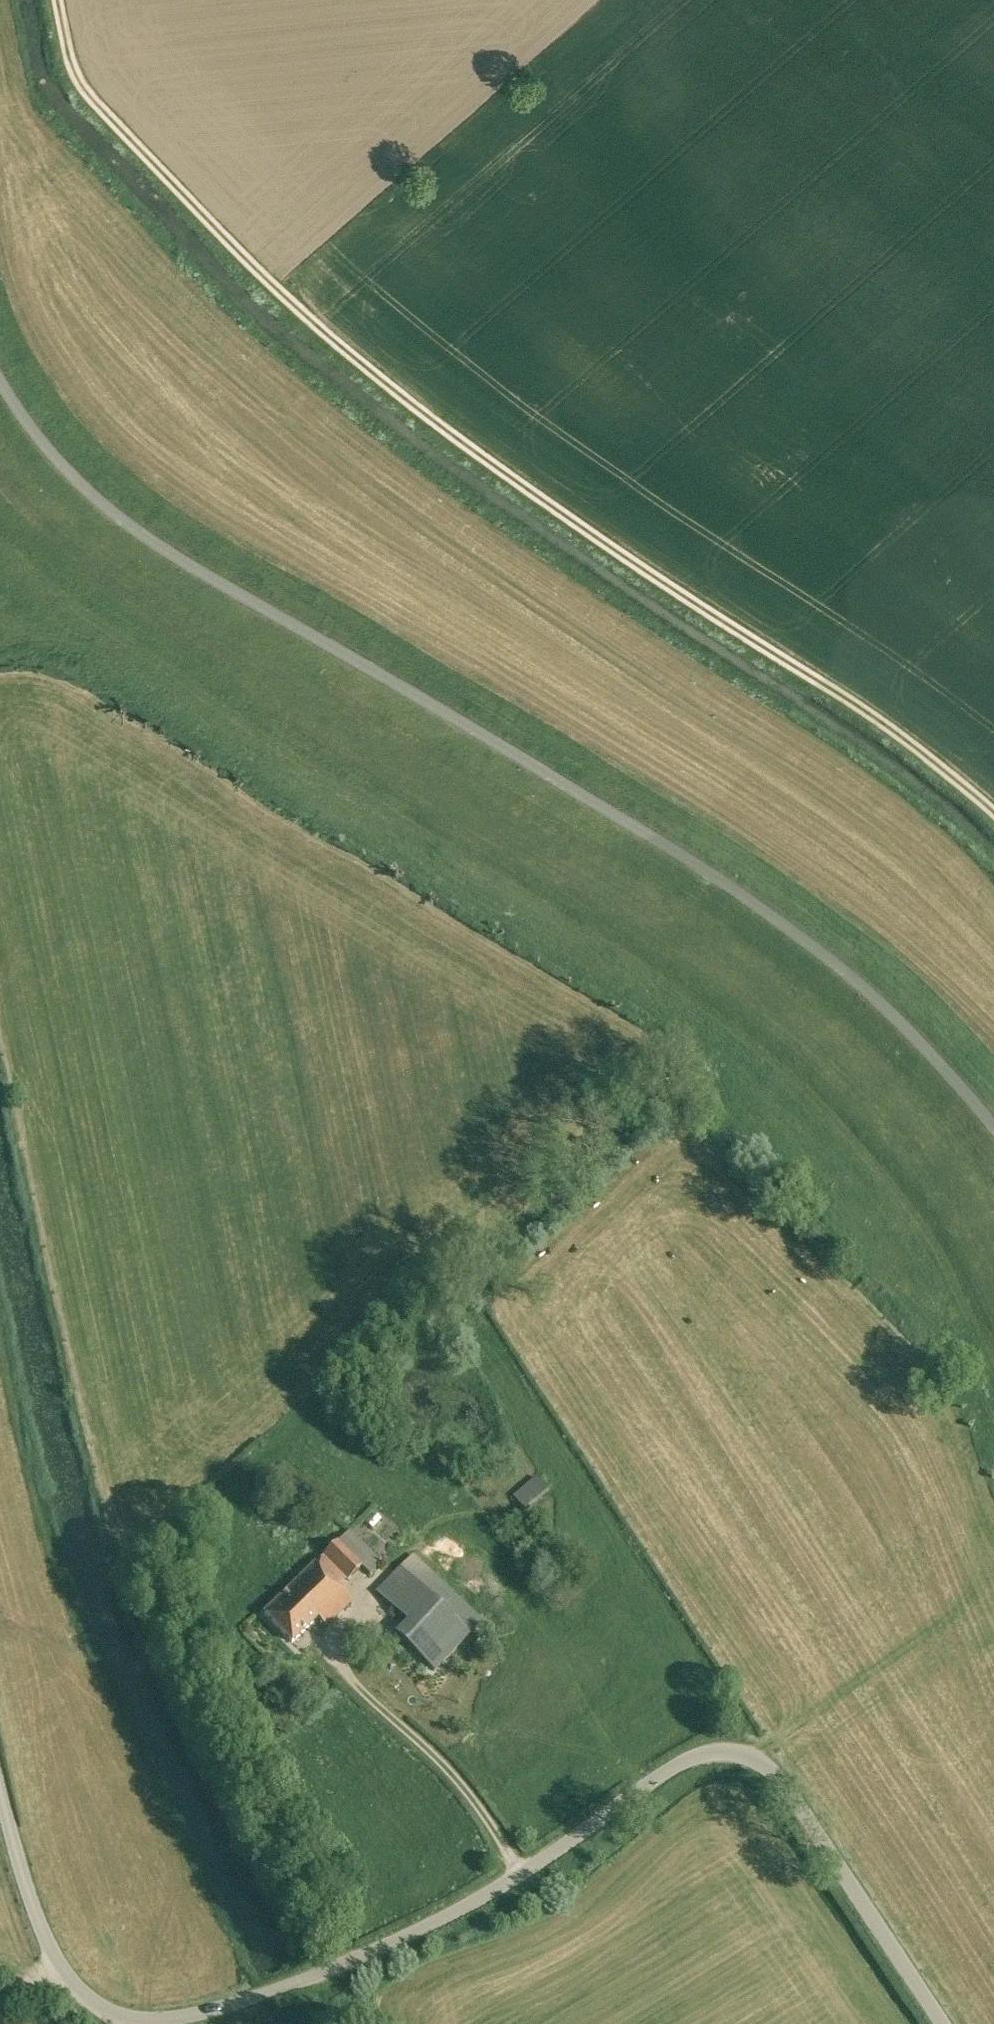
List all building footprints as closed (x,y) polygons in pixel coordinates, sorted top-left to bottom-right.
[(514,1496),(525,1510),(547,1491),(535,1478),(514,1496)] [(317,1565),(315,1563),(264,1614),(293,1643),(318,1618),(327,1626),(353,1601),(339,1587),(346,1579),(348,1581),(361,1566),(369,1574),(382,1561),(350,1529),(339,1541),(338,1541),(317,1565)] [(413,1554),(399,1568),(469,1635),(483,1620),(413,1554)] [(469,1635),(399,1568),(398,1567),(376,1591),(406,1622),(395,1633),(435,1672),(470,1636),(469,1635)]
